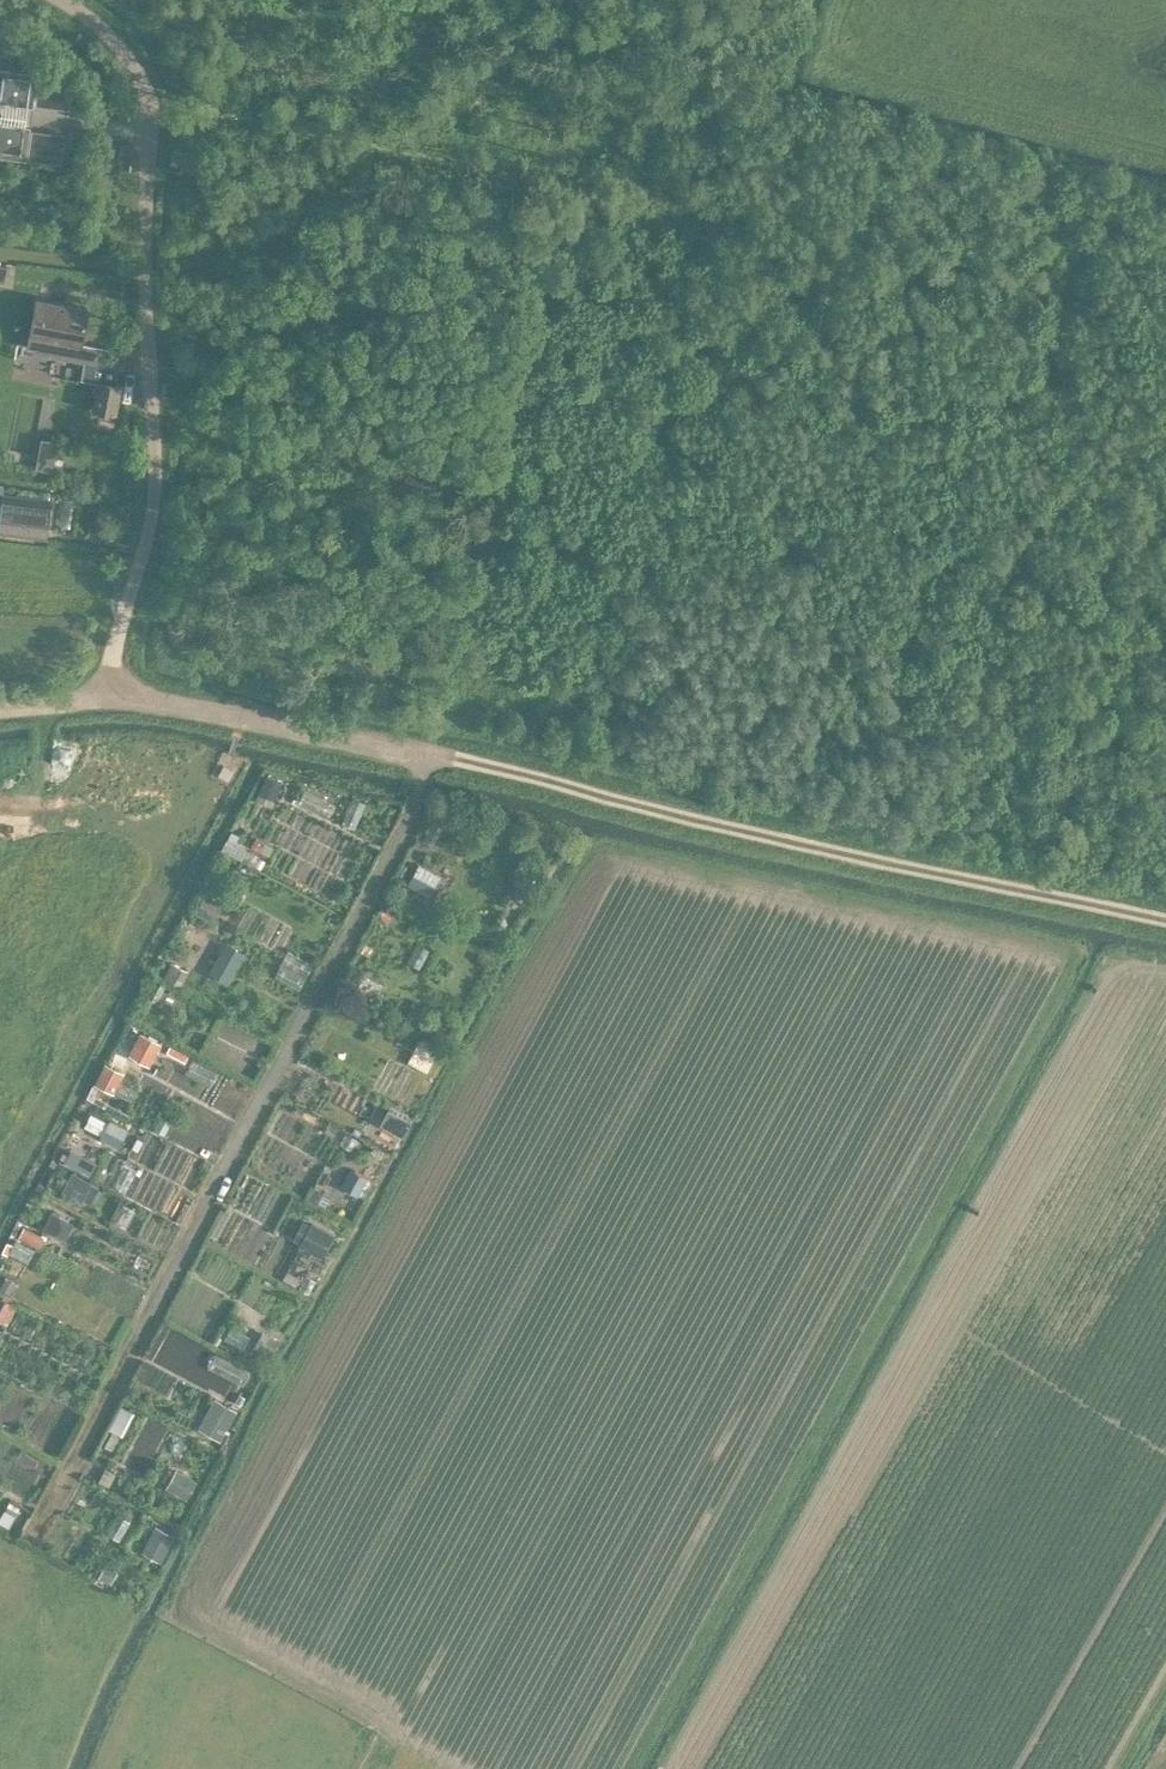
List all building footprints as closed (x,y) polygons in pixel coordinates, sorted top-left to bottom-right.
[(37,75),(0,70),(0,105),(33,109),(37,75)] [(30,128),(0,124),(0,159),(25,162),(30,128)] [(95,366),(96,364),(102,365),(120,369),(122,369),(125,352),(99,347),(99,345),(83,342),(88,308),(34,299),(27,337),(57,343),(55,358),(95,366)] [(91,409),(91,411),(116,416),(122,385),(117,385),(120,369),(102,365),(99,382),(96,381),(91,409)] [(51,470),(52,461),(37,458),(35,467),(51,470)] [(0,514),(0,525),(46,531),(50,501),(2,495),(0,514)] [(103,544),(118,536),(111,525),(97,533),(103,544)] [(265,776),(257,795),(274,802),(282,783),(265,776)] [(418,866),(408,886),(429,897),(440,877),(418,866)] [(541,883),(522,874),(516,886),(534,896),(541,883)] [(222,903),(205,894),(195,914),(213,923),(222,903)] [(210,970),(230,981),(245,955),(225,944),(210,970)] [(289,951),(275,976),(299,989),(313,964),(289,951)] [(170,963),(163,977),(180,985),(187,971),(170,963)] [(355,1007),(338,997),(334,1004),(336,1010),(344,1015),(351,1013),(355,1007)] [(135,1024),(126,1041),(143,1050),(152,1033),(135,1024)] [(417,1045),(408,1062),(426,1071),(435,1055),(417,1045)] [(115,1081),(102,1075),(98,1083),(111,1089),(115,1081)] [(397,1120),(375,1109),(368,1122),(390,1133),(397,1120)] [(132,1144),(106,1131),(101,1142),(127,1155),(132,1144)] [(77,1172),(83,1161),(74,1156),(68,1167),(77,1172)] [(367,1177),(354,1170),(344,1188),(357,1195),(367,1177)] [(82,1201),(91,1184),(92,1183),(72,1172),(62,1191),(81,1202),(82,1201)] [(315,1189),(309,1199),(324,1207),(330,1197),(315,1189)] [(73,1223),(51,1212),(43,1228),(64,1239),(73,1223)] [(299,1244),(298,1247),(321,1259),(334,1235),(311,1223),(309,1226),(299,1244)] [(23,1227),(18,1237),(38,1247),(43,1237),(23,1227)] [(9,1295),(15,1284),(5,1279),(0,1288),(0,1290),(9,1295)] [(2,1299),(0,1298),(0,1321),(6,1325),(16,1307),(9,1303),(2,1299)] [(265,1334),(256,1350),(267,1357),(277,1341),(265,1334)] [(246,1383),(252,1367),(215,1354),(209,1370),(246,1383)] [(236,1412),(213,1399),(202,1419),(225,1432),(229,1426),(236,1412)] [(111,1430),(125,1434),(133,1410),(119,1405),(111,1430)] [(175,1471),(166,1489),(186,1500),(196,1482),(175,1471)] [(5,1510),(4,1510),(0,1517),(0,1523),(9,1528),(15,1516),(5,1510)] [(144,1546),(163,1557),(174,1537),(155,1526),(144,1546)] [(104,1565),(97,1577),(110,1584),(117,1571),(104,1565)]
